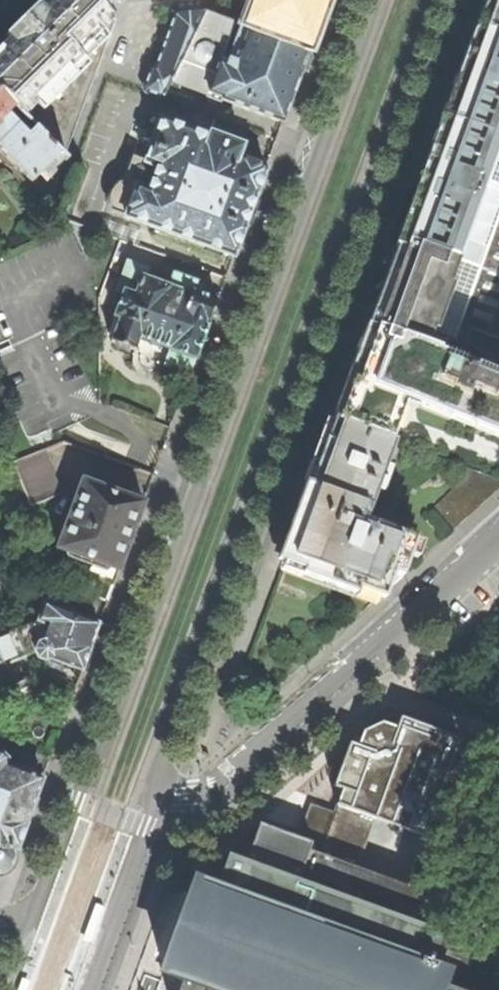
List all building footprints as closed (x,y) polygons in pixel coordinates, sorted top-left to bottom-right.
[(64,159),(114,20),(106,12),(93,0),(50,0),(25,24),(0,49),(0,94),(60,155),(64,159)] [(106,12),(118,0),(93,0),(106,12)] [(308,52),(323,8),(326,0),(251,0),(242,27),(308,52)] [(461,70),(419,186),(383,284),(334,419),(391,439),(406,399),(427,407),(498,436),(498,0),(487,0),(461,70)] [(174,81),(201,11),(174,14),(168,31),(155,67),(149,69),(143,86),(144,92),(158,97),(166,94),(174,81)] [(242,27),(201,11),(174,81),(281,122),(291,95),(308,52),(242,27)] [(32,182),(60,155),(0,94),(0,151),(32,182)] [(123,217),(233,258),(250,210),(266,168),(242,159),(247,146),(209,133),(208,136),(160,119),(145,160),(131,155),(122,180),(118,183),(113,188),(109,195),(108,201),(109,211),(123,216),(123,217)] [(132,355),(190,376),(202,342),(217,301),(193,292),(197,283),(173,274),(169,286),(143,277),(146,270),(128,263),(118,291),(122,292),(113,317),(119,319),(111,342),(133,350),(132,355)] [(283,561),(381,598),(401,578),(415,539),(365,521),(394,441),(391,439),(334,419),(316,469),(300,515),(283,561)] [(43,450),(0,468),(0,488),(20,480),(31,507),(61,495),(43,450)] [(498,490),(498,480),(468,468),(463,479),(433,509),(452,531),(498,490)] [(143,503),(83,481),(58,550),(93,562),(119,572),(131,538),(143,503)] [(119,572),(93,562),(88,575),(86,574),(81,577),(76,588),(108,600),(119,572)] [(98,624),(44,604),(37,623),(46,626),(39,643),(37,643),(34,651),(37,659),(46,662),(51,661),(78,670),(84,668),(88,655),(87,655),(89,649),(98,624)] [(25,657),(14,630),(0,636),(0,667),(25,657)] [(306,830),(303,838),(309,840),(306,849),(356,867),(375,818),(424,837),(405,884),(438,896),(478,792),(487,770),(463,760),(451,756),(459,738),(400,715),(395,727),(372,718),(366,734),(354,765),(341,760),(332,784),(341,788),(333,810),(312,803),(302,829),(306,830)] [(12,865),(13,858),(13,854),(11,848),(17,850),(27,824),(42,780),(7,767),(7,761),(1,755),(0,755),(0,874),(6,871),(12,865)] [(463,959),(467,961),(476,935),(433,919),(438,896),(405,884),(356,867),(306,849),(309,840),(303,838),(258,822),(244,861),(227,855),(215,888),(194,881),(193,885),(208,890),(194,929),(179,971),(163,966),(162,970),(183,977),(178,989),(452,989),(463,959)] [(83,940),(91,943),(103,911),(104,906),(97,903),(83,940)] [(24,978),(20,989),(28,989),(32,980),(24,978)]
